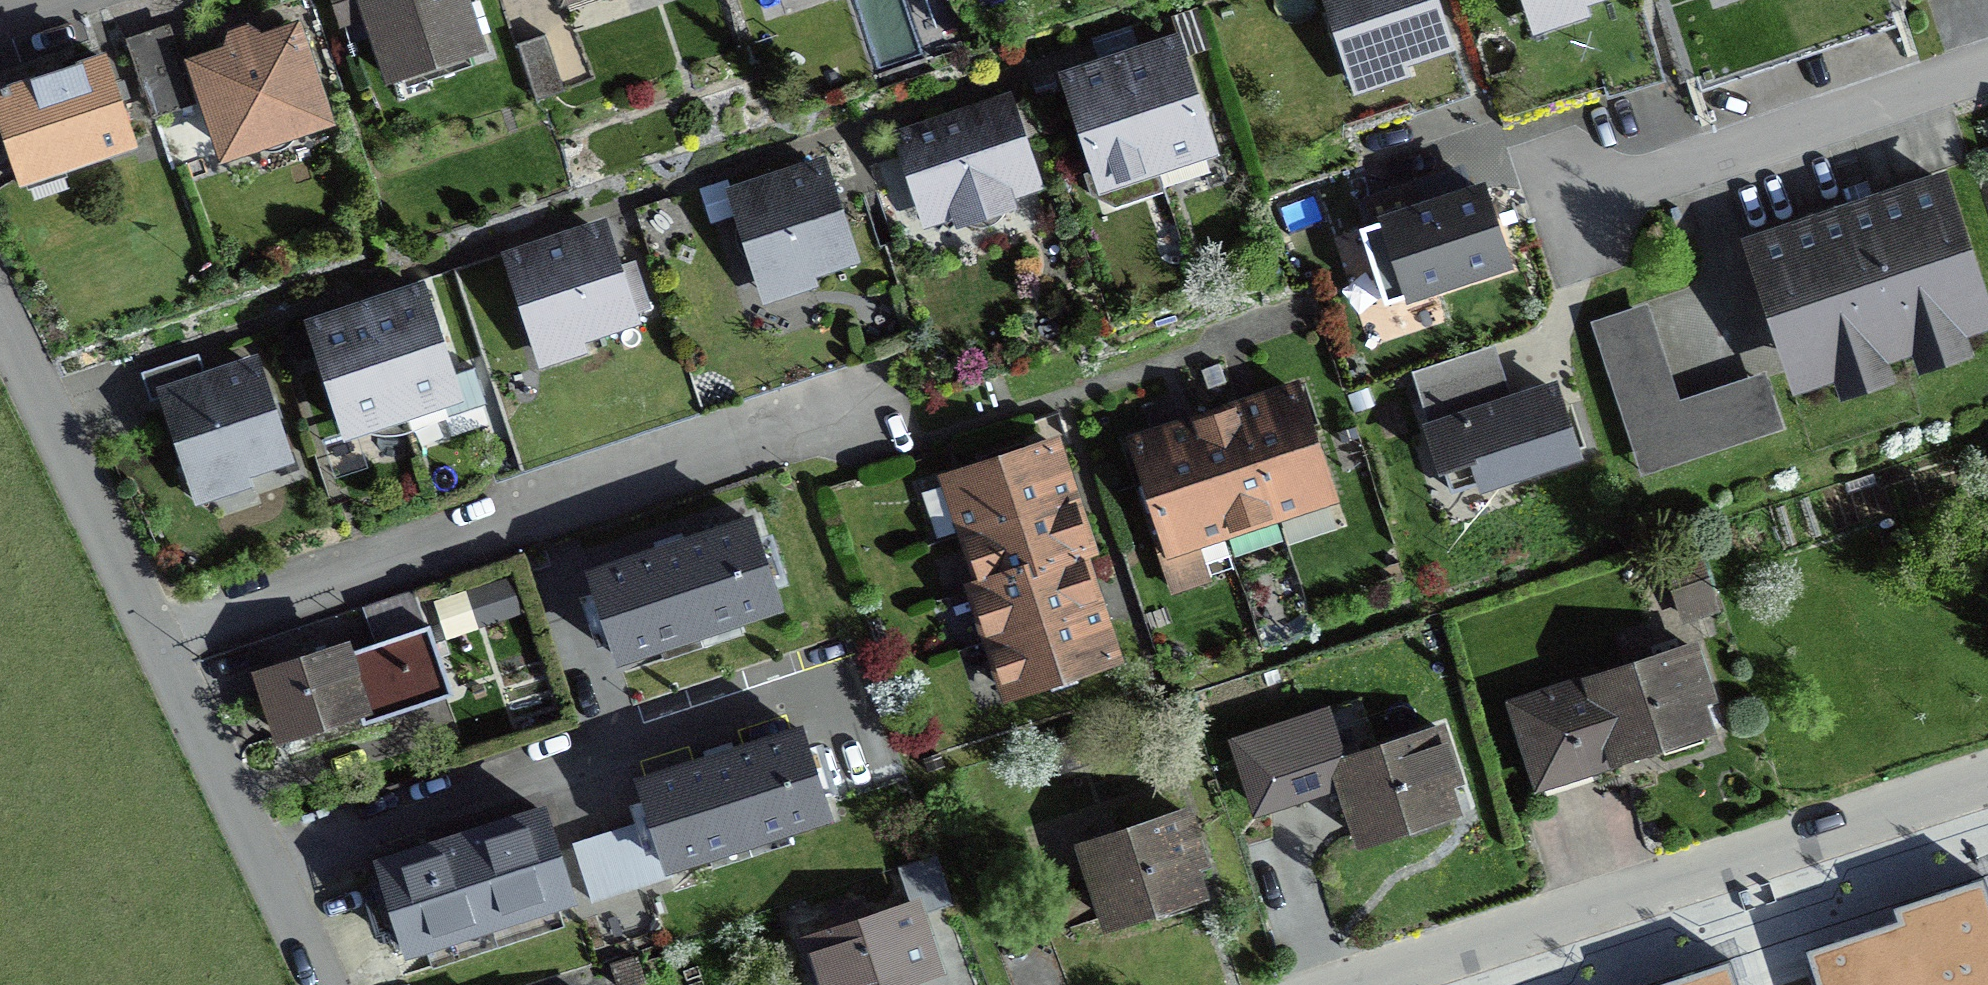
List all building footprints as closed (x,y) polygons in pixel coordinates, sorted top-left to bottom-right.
[(355,1),(383,86),(481,53),(463,0),(357,0),(355,1)] [(1350,99),(1409,79),(1403,62),(1446,47),(1430,0),(1316,0),(1350,99)] [(1543,43),(1601,23),(1596,6),(1612,0),(1528,0),(1543,43)] [(296,29),(184,65),(215,164),(328,128),(296,29)] [(543,43),(520,51),(536,99),(559,92),(543,43)] [(1134,58),(1119,63),(1104,68),(1065,81),(1103,193),(1157,175),(1214,156),(1177,44),(1134,58)] [(0,93),(0,140),(14,182),(129,143),(101,59),(0,93)] [(1003,98),(884,135),(912,226),(941,217),(946,232),(1005,214),(1000,196),(1031,186),(1003,98)] [(822,169),(738,195),(769,296),(808,284),(803,269),(849,255),(822,169)] [(1956,238),(1938,186),(1748,249),(1766,301),(1786,295),(1815,381),(1974,328),(1945,242),(1956,238)] [(1414,306),(1518,273),(1494,195),(1390,228),(1414,306)] [(599,232),(514,261),(548,360),(579,350),(575,336),(629,318),(599,232)] [(379,304),(365,309),(352,312),(306,327),(340,439),(399,421),(458,403),(423,291),(379,304)] [(250,356),(147,389),(183,499),(285,466),(250,356)] [(1174,430),(1131,445),(1169,558),(1224,539),(1279,521),(1334,503),(1296,390),(1254,404),(1241,408),(1200,422),(1186,426),(1174,430)] [(1553,392),(1433,433),(1455,498),(1575,457),(1553,392)] [(1627,440),(1680,422),(1671,395),(1618,413),(1627,440)] [(968,593),(986,646),(1004,700),(1116,663),(1101,618),(1097,608),(1093,595),(1079,556),(1092,551),(1078,510),(1074,500),(1070,487),(1056,446),(942,484),(961,538),(978,590),(968,593)] [(740,519),(574,572),(603,663),(769,610),(740,519)] [(1687,546),(1662,553),(1681,617),(1706,609),(1687,546)] [(336,643),(245,673),(267,739),(350,712),(354,722),(438,694),(417,629),(339,655),(336,643)] [(1685,648),(1505,707),(1533,791),(1713,732),(1685,648)] [(1322,761),(1350,848),(1448,817),(1441,796),(1461,790),(1445,740),(1424,746),(1418,730),(1322,761)] [(794,731),(627,780),(653,868),(820,819),(794,731)] [(1184,809),(1067,846),(1094,933),(1194,901),(1185,874),(1203,868),(1184,809)] [(534,814),(368,863),(394,951),(560,902),(534,814)] [(1811,963),(1818,984),(1987,984),(1987,891),(1984,878),(1936,893),(1941,905),(1835,941),(1839,954),(1811,963)] [(789,942),(803,984),(901,984),(935,974),(913,903),(789,942)] [(1730,959),(1683,975),(1686,984),(1739,984),(1730,959)]
